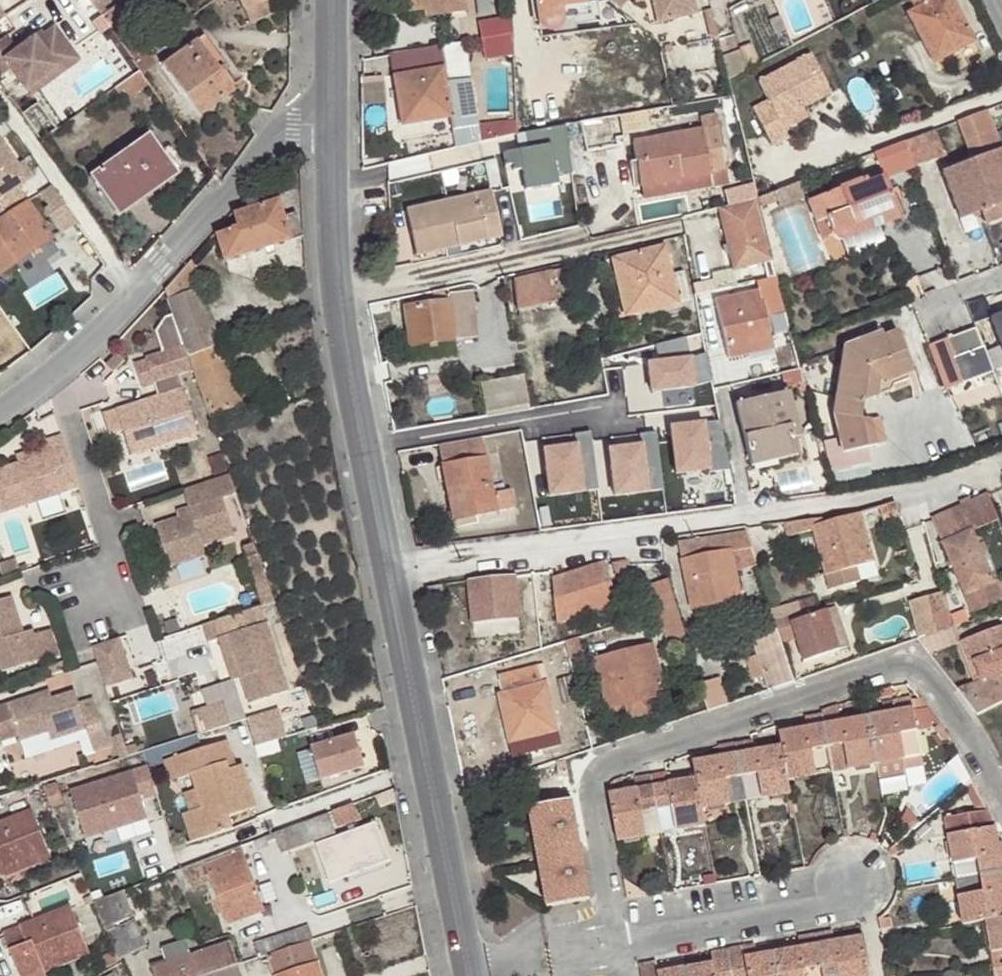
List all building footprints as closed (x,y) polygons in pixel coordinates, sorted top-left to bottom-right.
[(245,11),(271,0),(240,0),(245,11)] [(245,11),(251,25),(278,14),(272,0),(271,0),(245,11)] [(408,12),(422,10),(430,9),(431,15),(469,10),(467,0),(406,0),(408,12)] [(587,5),(586,0),(539,0),(542,21),(565,17),(564,8),(587,5)] [(657,20),(666,18),(662,0),(653,0),(657,20)] [(666,18),(696,10),(694,0),(662,0),(666,18)] [(954,0),(912,0),(916,7),(908,11),(936,62),(976,40),(954,0)] [(588,14),(587,5),(564,8),(565,17),(588,14)] [(474,24),(477,41),(514,35),(513,19),(474,24)] [(0,45),(0,81),(13,72),(28,92),(59,70),(56,66),(74,53),(58,30),(47,37),(39,42),(37,39),(19,52),(9,38),(0,45)] [(45,33),(37,39),(39,42),(47,37),(45,33)] [(514,35),(477,41),(481,59),(515,52),(515,49),(514,35)] [(233,96),(195,45),(163,67),(200,119),(233,96)] [(393,55),(396,75),(446,67),(442,47),(393,55)] [(59,70),(28,92),(32,99),(81,64),(74,53),(56,66),(59,70)] [(811,54),(759,81),(769,100),(754,109),(773,146),(790,137),(780,120),(832,92),(811,54)] [(396,75),(404,124),(453,115),(456,129),(481,125),(473,79),(449,83),(446,67),(396,75)] [(958,121),(974,160),(943,171),(961,218),(982,210),(986,221),(1001,215),(1001,144),(988,109),(976,113),(958,121)] [(481,125),(484,142),(510,137),(519,135),(518,121),(481,125)] [(532,149),(506,155),(508,168),(516,166),(518,172),(526,170),(530,191),(563,183),(561,173),(576,170),(569,125),(528,134),(532,149)] [(643,186),(727,169),(719,126),(635,143),(639,163),(643,186)] [(922,135),(906,141),(912,158),(942,147),(936,130),(922,135)] [(589,159),(583,133),(572,136),(577,163),(589,159)] [(134,196),(175,168),(150,134),(92,177),(117,213),(136,200),(134,196)] [(29,203),(19,187),(27,181),(18,167),(2,141),(0,143),(0,221),(29,203)] [(885,176),(915,164),(912,158),(906,141),(899,143),(874,153),(882,175),(864,182),(862,176),(839,185),(841,188),(808,201),(817,221),(826,218),(831,230),(831,231),(831,232),(832,233),(833,234),(834,235),(835,236),(836,236),(836,237),(837,237),(838,238),(839,238),(839,239),(840,239),(841,239),(841,238),(842,239),(843,239),(844,239),(845,239),(846,239),(847,239),(847,238),(848,238),(849,238),(850,237),(851,237),(851,236),(852,236),(852,235),(853,235),(853,234),(854,234),(854,233),(855,233),(855,232),(855,231),(856,231),(856,230),(856,229),(856,228),(856,227),(856,226),(856,225),(856,224),(856,222),(856,221),(855,220),(897,205),(885,176)] [(18,167),(27,181),(34,177),(24,162),(18,167)] [(180,175),(175,168),(134,196),(136,200),(117,213),(120,217),(180,175)] [(730,182),(727,169),(643,186),(645,198),(730,182)] [(763,218),(808,201),(801,182),(758,200),(763,218)] [(76,224),(54,187),(42,195),(50,208),(46,210),(61,234),(76,224)] [(453,200),(455,208),(458,207),(463,231),(449,234),(451,247),(504,235),(496,204),(493,190),(453,200)] [(455,208),(453,200),(409,210),(419,255),(451,247),(449,234),(463,231),(458,207),(455,208)] [(763,218),(758,200),(720,209),(734,269),(773,259),(763,218)] [(52,240),(29,203),(0,221),(0,272),(52,240)] [(291,240),(286,222),(280,203),(234,217),(238,230),(217,237),(225,261),(291,240)] [(897,205),(855,220),(856,221),(856,222),(856,224),(856,225),(856,226),(856,227),(856,228),(856,229),(899,212),(897,205)] [(298,218),(286,222),(291,240),(304,236),(298,218)] [(613,258),(620,286),(628,285),(635,312),(691,297),(684,271),(674,274),(666,246),(613,258)] [(180,274),(173,282),(167,287),(166,290),(170,301),(201,291),(190,262),(180,274)] [(533,274),(538,305),(560,299),(556,279),(564,277),(562,267),(533,274)] [(62,273),(33,292),(39,301),(68,283),(62,273)] [(520,309),(538,305),(533,274),(516,278),(520,309)] [(782,309),(773,274),(762,276),(770,311),(782,309)] [(628,285),(620,286),(627,314),(635,312),(628,285)] [(480,336),(473,290),(449,293),(450,300),(407,306),(412,345),(480,336)] [(201,291),(170,301),(186,347),(190,357),(221,346),(201,291)] [(746,347),(774,342),(764,301),(760,302),(759,291),(717,300),(730,357),(747,353),(746,347)] [(992,316),(1001,343),(1001,312),(992,316)] [(994,371),(977,328),(948,339),(964,383),(994,371)] [(866,386),(880,380),(887,382),(913,372),(898,330),(884,336),(882,331),(846,345),(844,359),(836,413),(846,451),(869,444),(863,416),(865,400),(866,386)] [(660,363),(645,365),(648,397),(714,388),(707,357),(692,358),(685,338),(655,347),(660,363)] [(775,347),(774,342),(746,347),(747,353),(775,347)] [(202,391),(211,417),(243,405),(221,346),(190,357),(195,371),(202,391)] [(190,357),(186,347),(148,359),(156,383),(195,371),(190,357)] [(114,373),(121,358),(110,353),(104,368),(114,373)] [(487,412),(530,405),(525,376),(482,385),(487,412)] [(879,395),(880,380),(866,386),(865,400),(879,395)] [(201,434),(186,389),(105,415),(112,436),(126,433),(132,456),(201,434)] [(789,428),(799,425),(790,391),(740,404),(748,435),(744,435),(749,459),(774,452),(775,458),(795,453),(791,439),(789,428)] [(863,416),(869,444),(881,441),(875,417),(863,416)] [(719,421),(667,430),(675,475),(707,469),(708,473),(728,469),(719,421)] [(802,436),(799,425),(789,428),(791,439),(802,436)] [(652,433),(641,435),(643,446),(606,453),(614,499),(663,490),(652,433)] [(579,454),(544,458),(549,504),(596,498),(589,436),(577,437),(579,454)] [(478,506),(480,515),(518,507),(514,489),(494,494),(483,441),(440,451),(453,512),(478,506)] [(70,445),(46,452),(48,458),(50,466),(25,473),(0,481),(0,512),(4,525),(67,507),(62,491),(82,486),(70,445)] [(774,452),(749,459),(751,465),(775,458),(774,452)] [(50,466),(48,458),(23,465),(25,473),(50,466)] [(238,495),(231,475),(186,491),(191,509),(194,516),(182,520),(160,528),(173,568),(209,555),(206,547),(238,536),(225,499),(238,495)] [(990,495),(933,519),(973,612),(1001,600),(1001,593),(975,532),(1001,520),(990,495)] [(454,521),(480,515),(478,506),(453,512),(454,521)] [(179,513),(182,520),(194,516),(191,509),(179,513)] [(822,518),(786,527),(789,537),(814,530),(827,575),(857,566),(876,560),(862,513),(824,524),(822,518)] [(753,548),(748,534),(681,543),(695,610),(744,600),(737,571),(733,553),(753,548)] [(737,571),(759,566),(753,548),(733,553),(737,571)] [(617,604),(606,560),(553,576),(555,623),(617,604)] [(629,561),(615,565),(625,597),(639,593),(629,561)] [(857,566),(827,575),(832,590),(861,580),(857,566)] [(522,618),(517,576),(471,582),(475,623),(522,618)] [(674,590),(671,580),(652,587),(671,646),(689,640),(687,633),(674,590)] [(22,620),(13,592),(0,596),(0,662),(2,669),(42,656),(32,626),(24,630),(16,633),(13,623),(22,620)] [(955,626),(946,594),(910,604),(919,638),(955,626)] [(790,615),(801,612),(798,603),(772,610),(775,620),(790,615)] [(793,623),(790,615),(775,620),(779,629),(783,642),(798,636),(808,661),(840,648),(834,632),(845,628),(837,607),(793,623)] [(254,614),(217,627),(222,643),(230,639),(246,682),(254,708),(294,694),(270,625),(259,629),(254,614)] [(24,630),(22,620),(13,623),(16,633),(24,630)] [(956,625),(955,626),(919,638),(918,638),(930,654),(962,642),(956,625)] [(969,639),(985,680),(959,690),(964,696),(975,710),(980,716),(1001,705),(1001,627),(969,639)] [(852,645),(845,628),(834,632),(840,648),(852,645)] [(779,629),(754,638),(760,655),(767,676),(771,689),(795,681),(790,664),(783,642),(779,629)] [(177,674),(198,667),(186,631),(165,638),(177,674)] [(107,685),(136,676),(124,635),(95,644),(107,685)] [(236,685),(246,682),(230,639),(222,643),(236,685)] [(969,639),(962,642),(976,676),(954,683),(959,690),(985,680),(969,639)] [(668,695),(656,646),(598,660),(610,709),(631,704),(634,717),(654,712),(650,700),(668,695)] [(760,655),(745,660),(751,681),(767,676),(760,655)] [(545,684),(541,666),(502,675),(506,694),(501,695),(516,757),(564,746),(550,683),(545,684)] [(703,685),(711,710),(732,703),(723,679),(703,685)] [(49,687),(37,691),(40,700),(52,696),(49,687)] [(143,717),(182,708),(176,687),(138,697),(143,717)] [(0,703),(0,737),(17,732),(19,736),(47,728),(50,737),(85,725),(92,747),(108,741),(94,694),(79,699),(75,688),(52,696),(40,700),(37,691),(0,703)] [(870,716),(879,764),(907,758),(904,740),(903,735),(919,732),(912,697),(896,700),(898,711),(886,713),(870,716)] [(883,702),(886,713),(898,711),(896,700),(883,702)] [(245,715),(256,743),(288,735),(279,706),(245,715)] [(206,734),(230,727),(223,707),(199,715),(206,734)] [(851,769),(879,764),(870,716),(842,722),(839,707),(822,713),(823,714),(830,749),(847,745),(851,769)] [(823,714),(809,718),(810,727),(781,733),(784,744),(790,780),(820,775),(815,752),(830,749),(823,714)] [(903,735),(904,740),(920,737),(919,732),(903,735)] [(356,736),(313,751),(324,780),(366,765),(356,736)] [(765,798),(793,793),(790,780),(784,744),(756,749),(755,741),(739,744),(745,776),(761,773),(765,798)] [(229,763),(236,761),(230,743),(174,761),(181,781),(195,776),(202,792),(207,810),(194,814),(188,816),(197,845),(239,831),(233,818),(261,809),(246,766),(239,769),(232,772),(229,763)] [(729,779),(745,776),(739,744),(723,747),(724,756),(697,760),(700,777),(707,809),(734,804),(729,779)] [(239,769),(236,761),(229,763),(232,772),(239,769)] [(150,769),(72,796),(87,843),(149,822),(143,803),(159,797),(150,769)] [(709,824),(707,809),(700,777),(672,783),(669,773),(655,775),(661,811),(676,807),(679,830),(709,824)] [(640,788),(612,793),(612,795),(615,809),(621,841),(649,835),(645,813),(661,811),(655,775),(638,778),(640,788)] [(207,810),(202,792),(189,797),(194,814),(207,810)] [(593,898),(575,801),(533,809),(550,906),(593,898)] [(1001,871),(1001,852),(998,825),(997,823),(990,811),(946,818),(955,863),(978,858),(982,875),(1001,871)] [(48,850),(33,814),(0,827),(0,875),(5,874),(2,868),(48,850)] [(310,843),(304,823),(277,834),(283,852),(310,843)] [(376,824),(315,846),(330,884),(390,862),(376,824)] [(178,871),(184,893),(214,883),(229,926),(260,916),(260,901),(255,887),(241,847),(207,861),(178,871)] [(52,861),(48,850),(2,868),(5,874),(7,879),(52,861)] [(988,920),(1001,918),(1001,871),(982,875),(985,892),(960,896),(965,925),(988,920)] [(111,897),(94,903),(105,926),(131,916),(122,893),(111,897)] [(87,945),(72,909),(6,936),(22,975),(25,975),(43,969),(40,964),(87,945)] [(988,920),(993,951),(1001,950),(1001,918),(988,920)] [(109,935),(119,958),(147,948),(135,922),(107,932),(109,935)] [(864,935),(836,940),(834,928),(817,931),(824,968),(841,965),(843,975),(871,975),(864,935)] [(824,968),(817,931),(802,934),(804,945),(775,950),(781,975),(826,975),(824,968)] [(255,945),(259,958),(269,955),(289,947),(285,935),(255,945)] [(308,941),(289,947),(269,955),(276,975),(320,975),(308,941)] [(236,965),(230,946),(190,960),(185,944),(164,949),(169,967),(154,972),(155,975),(204,975),(236,965)] [(775,950),(748,956),(746,944),(729,948),(734,975),(781,975),(775,950)] [(92,956),(87,945),(40,964),(43,969),(45,975),(92,956)] [(729,948),(714,950),(717,961),(688,967),(690,975),(734,975),(729,948)] [(996,969),(1001,968),(1001,950),(993,951),(996,969)] [(688,967),(661,972),(660,961),(642,964),(645,975),(690,975),(688,967)] [(236,965),(204,975),(240,975),(236,965)]
